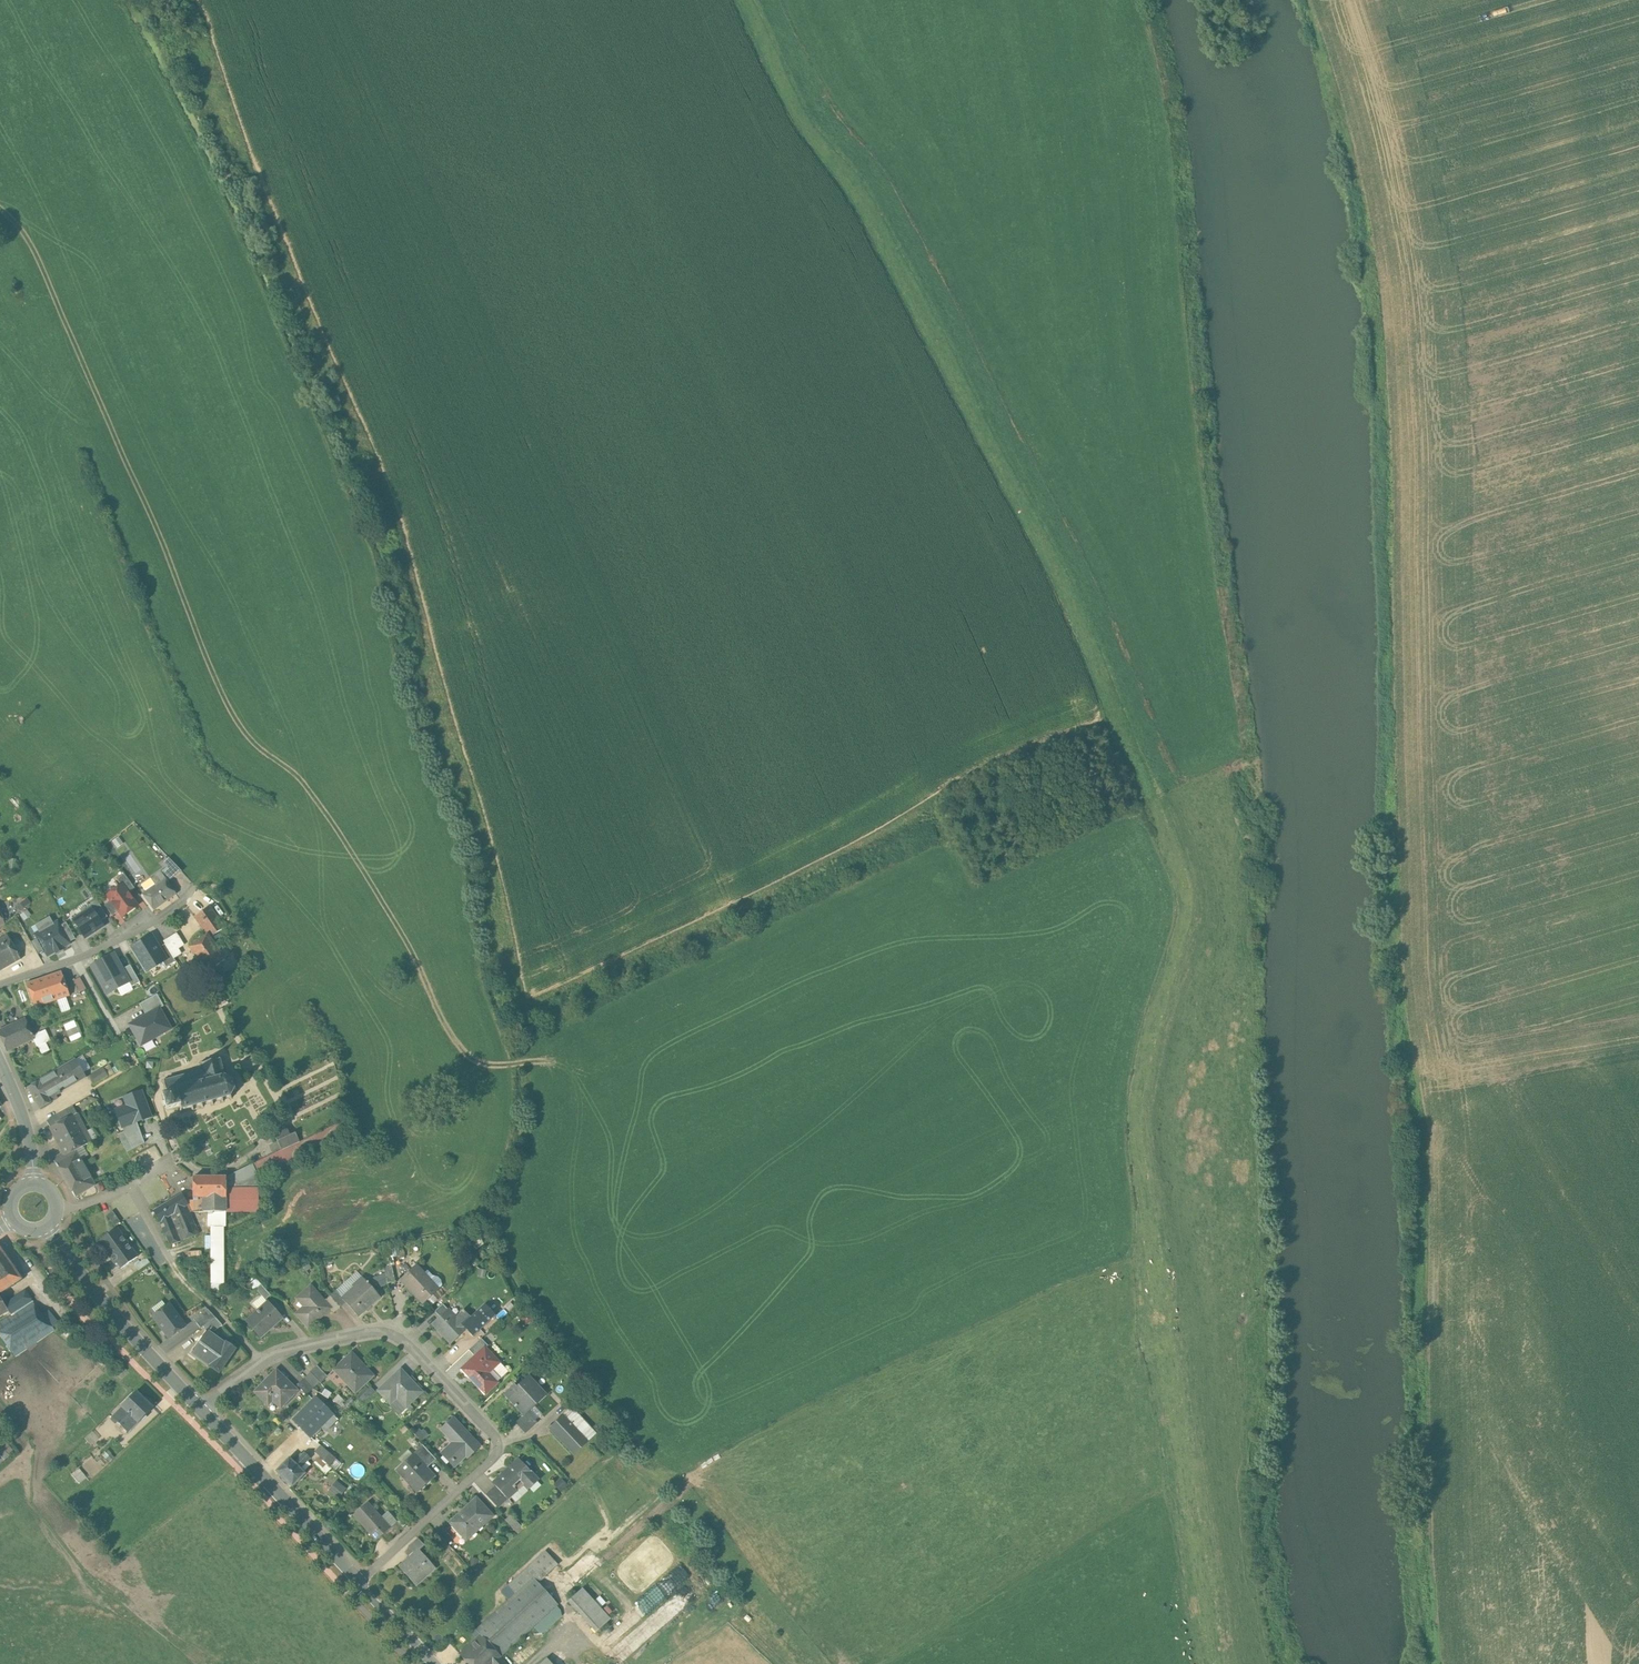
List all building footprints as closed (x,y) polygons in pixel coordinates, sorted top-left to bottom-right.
[(182,871),(169,858),(163,863),(167,867),(161,872),(168,881),(182,871)] [(161,872),(151,879),(155,885),(146,891),(142,894),(154,910),(177,894),(168,881),(161,872)] [(135,888),(124,874),(117,879),(122,885),(128,893),(135,888)] [(122,885),(107,896),(111,900),(119,911),(123,916),(137,905),(128,893),(122,885)] [(16,904),(20,908),(29,902),(25,897),(16,904)] [(119,911),(111,900),(105,905),(112,916),(119,911)] [(210,907),(194,918),(203,931),(219,920),(210,907)] [(103,926),(91,908),(79,916),(73,920),(85,938),(103,926)] [(58,921),(52,924),(49,919),(41,923),(44,928),(35,934),(48,957),(55,953),(56,954),(64,950),(63,948),(71,944),(70,942),(60,926),(58,921)] [(219,920),(203,931),(207,936),(209,939),(211,937),(224,928),(219,920)] [(75,939),(66,922),(60,926),(70,942),(75,939)] [(180,953),(177,948),(183,945),(175,932),(161,939),(171,958),(180,953)] [(166,960),(151,935),(141,942),(141,941),(131,947),(147,972),(166,960)] [(7,936),(0,940),(0,970),(20,959),(7,936)] [(211,937),(209,939),(207,936),(189,949),(207,973),(224,960),(213,944),(215,943),(211,937)] [(130,982),(114,954),(92,966),(107,994),(128,983),(130,982)] [(61,972),(27,984),(35,1008),(69,996),(61,972)] [(92,986),(87,976),(82,979),(87,989),(92,986)] [(86,989),(80,977),(74,981),(80,992),(86,989)] [(159,1008),(130,1025),(141,1045),(165,1032),(170,1029),(159,1008)] [(0,1029),(0,1037),(7,1051),(34,1039),(33,1036),(24,1018),(0,1029)] [(63,1023),(70,1041),(81,1036),(74,1019),(63,1023)] [(49,1040),(44,1030),(33,1036),(34,1039),(37,1046),(49,1040)] [(219,1059),(212,1060),(211,1058),(210,1059),(210,1061),(203,1063),(201,1062),(200,1063),(202,1064),(203,1068),(202,1069),(203,1071),(194,1074),(193,1071),(191,1072),(192,1074),(184,1076),(183,1074),(182,1074),(182,1077),(174,1079),(174,1077),(172,1077),(173,1079),(165,1081),(163,1080),(162,1081),(164,1083),(167,1094),(163,1095),(167,1110),(180,1107),(181,1109),(179,1112),(181,1112),(182,1110),(191,1108),(192,1110),(194,1110),(193,1107),(201,1105),(201,1108),(203,1107),(203,1105),(211,1102),(212,1105),(214,1104),(213,1102),(221,1099),(222,1102),(224,1102),(223,1099),(229,1097),(231,1099),(232,1098),(231,1096),(229,1090),(231,1091),(232,1089),(229,1088),(228,1082),(231,1080),(230,1079),(227,1080),(222,1076),(223,1072),(221,1073),(220,1067),(223,1066),(223,1065),(220,1065),(220,1059),(221,1057),(220,1057),(219,1059)] [(85,1077),(75,1060),(39,1081),(28,1087),(41,1108),(51,1102),(58,1098),(55,1094),(58,1093),(59,1094),(61,1093),(60,1091),(85,1077)] [(114,1073),(109,1064),(103,1068),(108,1076),(114,1073)] [(103,1068),(89,1076),(94,1085),(108,1076),(103,1068)] [(143,1094),(127,1100),(130,1110),(118,1115),(124,1131),(152,1121),(143,1095),(143,1094)] [(73,1106),(59,1114),(63,1121),(74,1114),(74,1115),(77,1113),(73,1106)] [(59,1114),(47,1121),(50,1127),(63,1121),(59,1114)] [(50,1127),(49,1128),(63,1153),(53,1158),(56,1163),(75,1197),(89,1189),(93,1196),(104,1189),(100,1182),(95,1185),(88,1173),(91,1171),(88,1166),(85,1167),(75,1150),(92,1141),(87,1133),(85,1135),(74,1115),(74,1114),(63,1121),(50,1127)] [(281,1151),(273,1155),(253,1165),(257,1174),(258,1176),(348,1133),(342,1121),(321,1131),(320,1133),(307,1139),(300,1142),(281,1151)] [(290,1135),(286,1126),(273,1132),(281,1151),(300,1142),(295,1132),(290,1135)] [(253,1165),(227,1177),(226,1177),(226,1188),(258,1188),(257,1174),(253,1165)] [(226,1177),(193,1177),(193,1201),(189,1201),(187,1202),(188,1205),(191,1211),(208,1212),(225,1212),(226,1188),(226,1177)] [(258,1188),(226,1188),(225,1212),(226,1213),(258,1212),(258,1188)] [(187,1202),(182,1194),(154,1211),(159,1221),(169,1245),(199,1234),(191,1211),(188,1205),(187,1202)] [(120,1222),(112,1211),(107,1215),(115,1225),(120,1222)] [(225,1212),(208,1212),(208,1226),(211,1226),(211,1283),(222,1283),(223,1226),(225,1226),(226,1213),(225,1212)] [(117,1228),(101,1240),(105,1245),(103,1246),(109,1255),(127,1242),(117,1228)] [(127,1242),(109,1255),(116,1264),(118,1263),(122,1268),(138,1257),(127,1242)] [(380,1247),(384,1267),(392,1265),(395,1265),(393,1257),(400,1255),(397,1244),(380,1247)] [(0,1248),(0,1293),(21,1279),(0,1248)] [(146,1257),(135,1265),(139,1270),(150,1263),(146,1257)] [(385,1273),(388,1282),(396,1281),(392,1265),(384,1267),(385,1273)] [(439,1289),(417,1265),(401,1279),(423,1303),(439,1289)] [(385,1273),(371,1279),(378,1288),(388,1284),(388,1282),(385,1273)] [(363,1278),(353,1286),(354,1287),(343,1298),(342,1298),(346,1302),(359,1316),(380,1297),(363,1278)] [(271,1295),(261,1284),(256,1289),(266,1300),(271,1295)] [(324,1301),(311,1287),(299,1297),(306,1305),(296,1314),(308,1327),(330,1308),(324,1301)] [(343,1298),(336,1290),(330,1295),(341,1307),(346,1302),(342,1298),(343,1298)] [(25,1291),(5,1305),(8,1310),(8,1311),(11,1315),(33,1302),(25,1291)] [(341,1307),(330,1295),(324,1301),(330,1308),(334,1313),(341,1307)] [(8,1311),(8,1310),(5,1305),(0,1298),(0,1316),(8,1311)] [(0,1323),(0,1334),(15,1356),(55,1330),(33,1302),(11,1315),(0,1323)] [(269,1303),(259,1312),(258,1311),(246,1321),(261,1337),(282,1318),(269,1303)] [(169,1304),(153,1316),(169,1338),(185,1326),(169,1304)] [(443,1304),(435,1311),(440,1317),(448,1309),(443,1304)] [(485,1304),(470,1317),(473,1320),(465,1328),(466,1329),(466,1330),(473,1337),(496,1315),(485,1304)] [(208,1309),(194,1319),(201,1328),(203,1327),(215,1318),(208,1309)] [(456,1319),(448,1309),(440,1317),(432,1323),(451,1343),(466,1330),(466,1329),(465,1328),(473,1320),(470,1317),(463,1309),(462,1311),(463,1312),(456,1319)] [(215,1318),(203,1327),(207,1333),(208,1332),(210,1333),(222,1325),(215,1318)] [(210,1333),(208,1332),(207,1333),(193,1352),(210,1364),(209,1366),(217,1372),(234,1349),(225,1343),(225,1344),(210,1333)] [(480,1339),(468,1350),(475,1357),(484,1348),(485,1349),(487,1346),(480,1339)] [(475,1357),(461,1370),(473,1382),(474,1380),(485,1393),(496,1383),(487,1373),(498,1363),(485,1349),(484,1348),(475,1357)] [(373,1376),(352,1353),(334,1370),(355,1392),(373,1376)] [(327,1376),(317,1365),(310,1372),(321,1383),(327,1376)] [(422,1392),(400,1369),(378,1390),(387,1400),(394,1394),(406,1407),(422,1392)] [(296,1390),(276,1371),(256,1392),(265,1401),(270,1396),(281,1406),(296,1390)] [(547,1395),(529,1376),(516,1388),(514,1385),(503,1395),(523,1416),(524,1416),(528,1412),(547,1395)] [(313,1388),(304,1378),(297,1385),(306,1395),(313,1388)] [(371,1387),(359,1398),(364,1404),(377,1393),(371,1387)] [(137,1392),(122,1407),(138,1422),(153,1408),(137,1392)] [(334,1416),(315,1398),(295,1419),(312,1435),(319,1428),(321,1429),(334,1416)] [(138,1422),(122,1407),(112,1416),(128,1432),(138,1422)] [(563,1415),(589,1442),(597,1434),(572,1407),(563,1415)] [(538,1423),(528,1412),(524,1416),(523,1416),(516,1422),(527,1433),(538,1423)] [(589,1442),(563,1415),(549,1428),(574,1455),(589,1442)] [(469,1434),(453,1417),(441,1429),(454,1443),(445,1451),(456,1463),(453,1466),(454,1467),(466,1456),(463,1452),(473,1442),(467,1436),(469,1434)] [(113,1428),(104,1419),(98,1425),(106,1434),(113,1428)] [(420,1427),(414,1432),(420,1440),(426,1435),(420,1427)] [(14,1451),(6,1442),(1,1447),(10,1455),(14,1451)] [(473,1442),(463,1452),(466,1456),(468,1457),(478,1448),(473,1442)] [(434,1457),(423,1445),(416,1451),(428,1463),(434,1457)] [(331,1460),(317,1447),(313,1451),(319,1456),(328,1463),(331,1460)] [(305,1453),(294,1464),(289,1459),(278,1471),(283,1476),(282,1477),(286,1481),(287,1480),(293,1486),(304,1474),(300,1469),(310,1458),(305,1453)] [(435,1476),(413,1454),(396,1469),(418,1492),(435,1476)] [(328,1463),(319,1456),(315,1461),(323,1468),(328,1463)] [(519,1459),(493,1483),(495,1485),(508,1499),(523,1485),(527,1490),(538,1480),(519,1459)] [(78,1468),(71,1473),(75,1480),(83,1475),(78,1468)] [(329,1491),(339,1498),(346,1488),(336,1481),(329,1491)] [(508,1499),(495,1485),(486,1494),(498,1508),(508,1499)] [(492,1516),(476,1498),(455,1518),(457,1520),(452,1525),(466,1540),(492,1516)] [(391,1527),(368,1502),(353,1515),(376,1541),(385,1533),(391,1527)] [(391,1527),(385,1533),(390,1539),(403,1528),(397,1522),(391,1527)] [(452,1537),(442,1527),(437,1532),(446,1543),(452,1537)] [(418,1539),(409,1547),(414,1553),(418,1549),(419,1550),(424,1545),(418,1539)] [(414,1553),(399,1566),(415,1585),(435,1567),(419,1550),(418,1549),(414,1553)] [(546,1551),(509,1586),(516,1593),(477,1629),(481,1634),(477,1637),(498,1660),(500,1658),(558,1604),(538,1583),(558,1564),(546,1551)] [(609,1618),(582,1588),(567,1602),(594,1632),(609,1618)] [(477,1637),(459,1654),(469,1663),(493,1663),(498,1660),(477,1637)]
